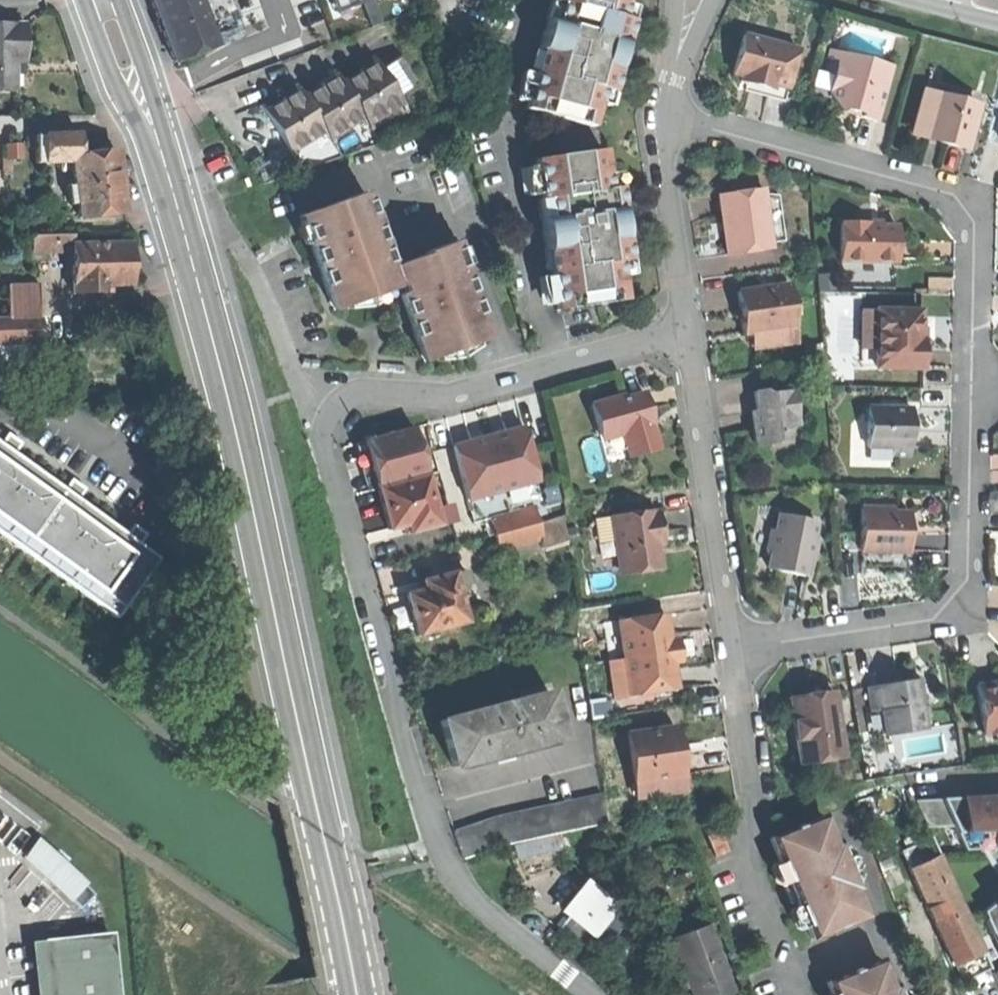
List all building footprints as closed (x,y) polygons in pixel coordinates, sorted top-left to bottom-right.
[(173,64),(217,48),(210,31),(199,0),(149,0),(159,27),(173,64)] [(210,31),(227,25),(238,20),(230,0),(199,0),(210,31)] [(331,13),(370,0),(327,0),(331,13)] [(595,131),(601,105),(612,108),(638,9),(628,6),(629,0),(557,0),(527,113),(595,131)] [(0,24),(0,92),(15,92),(15,62),(26,62),(26,45),(26,24),(0,24)] [(734,74),(798,92),(811,46),(747,27),(734,74)] [(884,118),(900,61),(848,47),(832,104),(884,118)] [(339,77),(337,78),(369,130),(371,130),(367,123),(399,104),(405,115),(407,114),(397,97),(380,70),(372,57),(370,58),(374,65),(358,75),(343,84),(339,77)] [(401,57),(393,63),(409,89),(418,84),(401,57)] [(393,63),(380,70),(397,97),(409,89),(393,63)] [(822,68),(818,86),(834,90),(838,72),(822,68)] [(301,91),(299,92),(332,145),(333,145),(329,139),(333,136),(360,119),(368,131),(369,130),(337,78),(333,71),(331,72),(336,79),(319,89),(305,98),(301,91)] [(260,107),(293,160),(295,159),(290,152),(322,133),(330,146),(332,145),(299,92),(295,85),(293,87),(297,93),(281,103),(266,112),(262,106),(260,107)] [(969,151),(982,106),(926,90),(913,134),(969,151)] [(37,164),(73,163),(72,159),(79,158),(79,135),(37,135),(37,164)] [(8,145),(8,158),(22,158),(22,145),(8,145)] [(559,312),(628,302),(624,276),(635,274),(621,173),(610,175),(606,152),(537,162),(559,312)] [(73,163),(81,218),(125,212),(121,184),(116,153),(79,158),(72,159),(73,163)] [(774,186),(723,189),(727,252),(778,248),(774,186)] [(333,295),(338,310),(364,301),(366,300),(392,291),(392,289),(398,287),(401,295),(397,296),(407,323),(416,349),(422,347),(427,362),(454,352),(456,352),(482,342),(475,324),(481,322),(453,244),(425,254),(426,256),(391,269),(364,194),(323,208),(325,214),(300,223),(314,263),(327,298),(333,295)] [(788,204),(776,205),(779,234),(791,233),(788,204)] [(31,218),(31,233),(56,233),(55,218),(31,218)] [(840,222),(840,261),(895,262),(896,227),(870,226),(870,223),(840,222)] [(73,235),(32,236),(32,250),(72,250),(73,294),(110,293),(110,286),(132,285),(132,264),(132,244),(73,245),(73,235)] [(756,263),(780,261),(779,250),(755,252),(756,263)] [(789,285),(737,292),(743,334),(794,327),(789,285)] [(9,286),(10,319),(43,319),(42,286),(9,286)] [(919,311),(862,310),(861,368),(921,369),(922,340),(919,339),(919,311)] [(0,320),(0,342),(43,341),(43,319),(10,319),(0,320)] [(763,391),(754,392),(759,428),(753,429),(756,446),(774,444),(780,436),(785,435),(791,427),(796,426),(791,387),(775,389),(775,393),(767,394),(763,391)] [(591,405),(600,435),(626,428),(634,456),(658,449),(647,410),(648,410),(643,393),(623,399),(623,396),(591,405)] [(910,409),(867,408),(866,446),(892,447),(892,456),(909,456),(910,409)] [(532,508),(543,504),(521,428),(451,448),(464,493),(473,524),(489,520),(532,508)] [(377,489),(425,476),(412,430),(364,443),(377,489)] [(609,474),(606,442),(584,444),(586,476),(609,474)] [(368,492),(377,489),(364,443),(355,446),(362,470),(368,492)] [(113,626),(159,561),(0,451),(0,541),(113,626)] [(435,511),(425,476),(377,489),(383,512),(388,531),(407,526),(409,534),(439,526),(439,524),(451,520),(447,507),(435,511)] [(537,525),(532,508),(489,520),(499,553),(541,541),(537,525)] [(861,508),(860,551),(907,552),(908,513),(892,512),(892,509),(861,508)] [(652,511),(611,517),(619,570),(660,564),(655,533),(660,532),(657,513),(652,514),(652,511)] [(804,576),(815,523),(779,515),(775,532),(770,531),(766,551),(771,552),(768,569),(804,576)] [(562,518),(537,525),(541,541),(543,549),(566,542),(562,518)] [(412,616),(418,637),(466,623),(456,588),(468,585),(465,572),(452,576),(452,574),(422,582),(425,591),(407,596),(412,616)] [(615,698),(689,690),(681,610),(624,617),(628,658),(611,660),(615,698)] [(914,681),(866,688),(870,712),(881,711),(884,736),(925,730),(921,701),(924,697),(924,694),(916,688),(914,681)] [(976,686),(984,735),(997,733),(997,687),(997,682),(976,686)] [(447,745),(453,767),(560,739),(548,693),(441,722),(447,745)] [(814,696),(789,700),(798,763),(844,756),(835,699),(814,702),(814,696)] [(632,728),(639,798),(699,792),(692,723),(632,728)] [(915,757),(913,734),(889,736),(891,759),(915,757)] [(602,797),(528,812),(533,839),(608,824),(602,797)] [(915,801),(927,828),(954,827),(964,851),(997,849),(997,797),(915,801)] [(453,832),(463,860),(504,844),(533,839),(528,812),(495,819),(453,832)] [(795,904),(810,940),(863,918),(852,892),(855,891),(836,844),(833,846),(821,818),(768,840),(788,888),(783,891),(786,899),(789,906),(795,904)] [(901,851),(961,982),(989,969),(937,858),(939,857),(930,837),(901,851)] [(22,857),(66,899),(80,885),(36,843),(22,857)] [(625,916),(583,883),(561,911),(567,916),(590,934),(602,944),(625,916)] [(92,896),(80,885),(66,899),(79,911),(92,896)] [(981,913),(990,934),(994,931),(997,936),(997,900),(981,913)] [(580,947),(590,934),(567,916),(557,928),(569,938),(580,947)] [(671,939),(692,994),(729,994),(732,994),(706,926),(671,939)] [(50,994),(112,994),(106,935),(44,942),(50,994)] [(893,988),(889,989),(878,962),(825,984),(830,994),(896,994),(893,988)]
